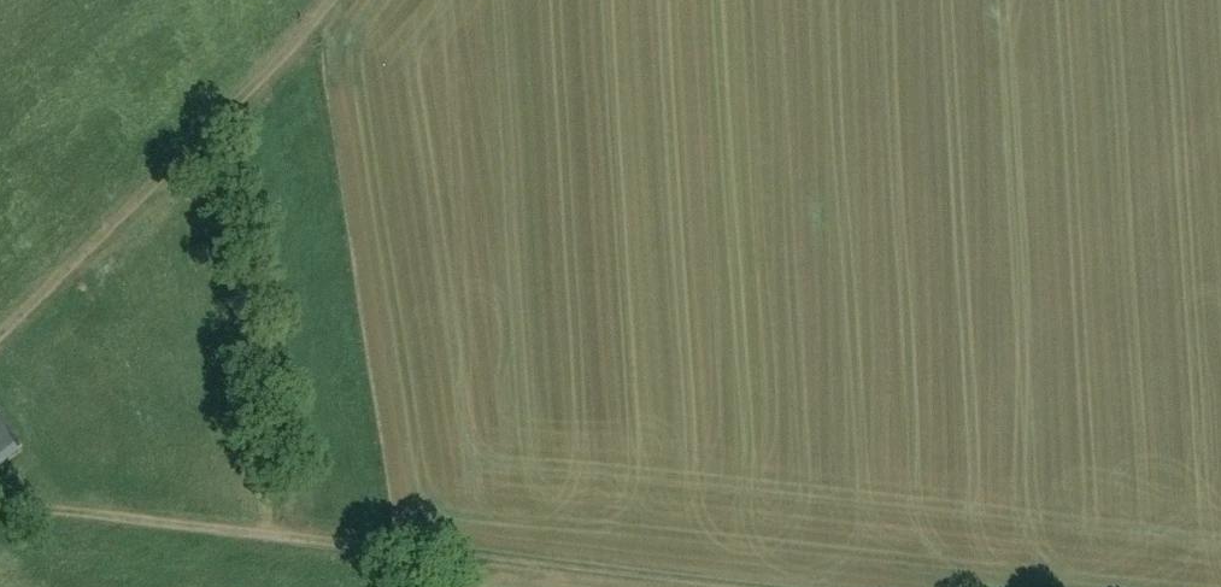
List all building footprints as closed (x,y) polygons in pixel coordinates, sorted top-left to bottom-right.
[(12,446),(18,441),(0,416),(0,455),(12,446)]
